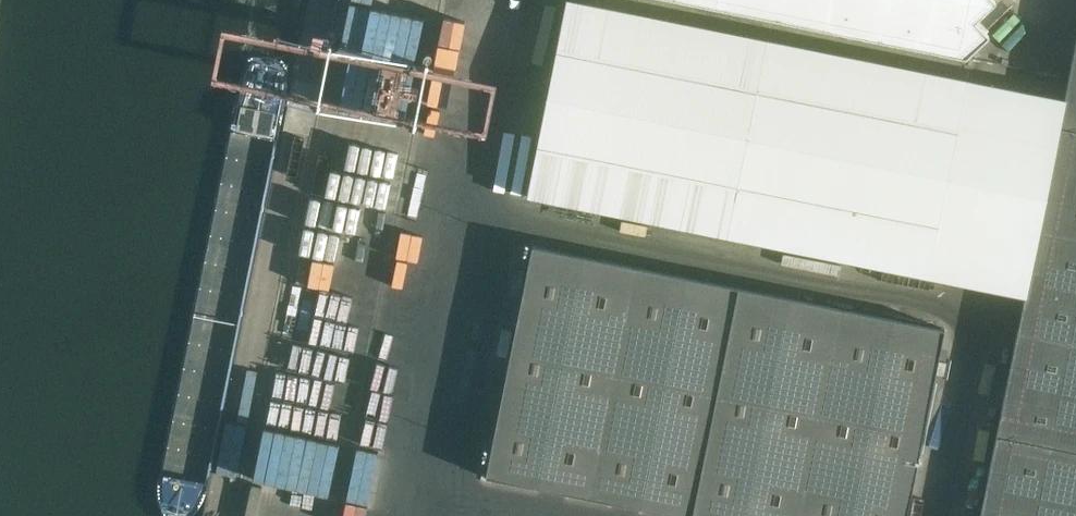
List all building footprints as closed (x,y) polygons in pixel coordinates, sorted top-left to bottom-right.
[(527,195),(928,276),(968,79),(575,0),(566,0),(527,195)] [(966,57),(989,35),(975,21),(996,1),(994,0),(685,0),(966,57)] [(980,515),(1075,515),(1075,39),(980,515)] [(738,287),(737,287),(736,291),(713,286),(714,282),(712,282),(711,286),(687,281),(688,277),(686,276),(685,281),(661,276),(662,272),(660,271),(660,276),(636,271),(637,266),(635,266),(634,270),(610,266),(611,261),(609,261),(608,265),(584,260),(585,256),(583,256),(583,260),(559,255),(560,251),(558,251),(557,255),(538,251),(538,248),(537,248),(537,246),(533,246),(532,248),(536,249),(532,272),(527,271),(527,273),(531,273),(527,297),(522,296),(522,299),(526,300),(521,323),(517,322),(517,324),(521,325),(516,348),(512,348),(512,350),(516,350),(511,374),(507,373),(507,375),(511,376),(506,400),(502,399),(501,401),(506,402),(501,425),(497,425),(496,427),(500,427),(496,451),(491,450),(491,452),(495,453),(491,475),(487,474),(486,477),(490,478),(491,476),(493,476),(493,474),(512,478),(511,482),(513,483),(514,478),(538,483),(537,488),(539,488),(540,484),(567,489),(566,493),(568,494),(569,490),(589,494),(588,498),(590,498),(591,494),(611,498),(610,502),(612,503),(613,498),(640,504),(639,508),(641,508),(642,504),(666,509),(665,513),(667,514),(668,509),(691,514),(691,515),(692,515),(738,287)] [(925,406),(929,407),(929,405),(925,404),(930,380),(934,381),(934,379),(930,378),(935,355),(939,356),(940,354),(935,353),(940,330),(944,331),(945,328),(940,328),(940,329),(938,328),(937,331),(918,328),(919,323),(917,323),(917,327),(892,322),(893,318),(891,318),(890,322),(867,317),(867,313),(866,313),(865,317),(841,312),(842,308),(840,307),(839,312),(815,307),(816,303),(814,302),(813,306),(790,302),(791,297),(789,297),(788,301),(764,297),(765,292),(763,292),(762,296),(738,291),(739,287),(738,287),(692,515),(694,515),(700,515),(902,515),(904,508),(908,509),(909,507),(904,506),(909,483),(913,484),(914,482),(909,481),(914,457),(919,458),(919,456),(915,455),(919,432),(924,432),(924,431),(920,430),(925,406)]
